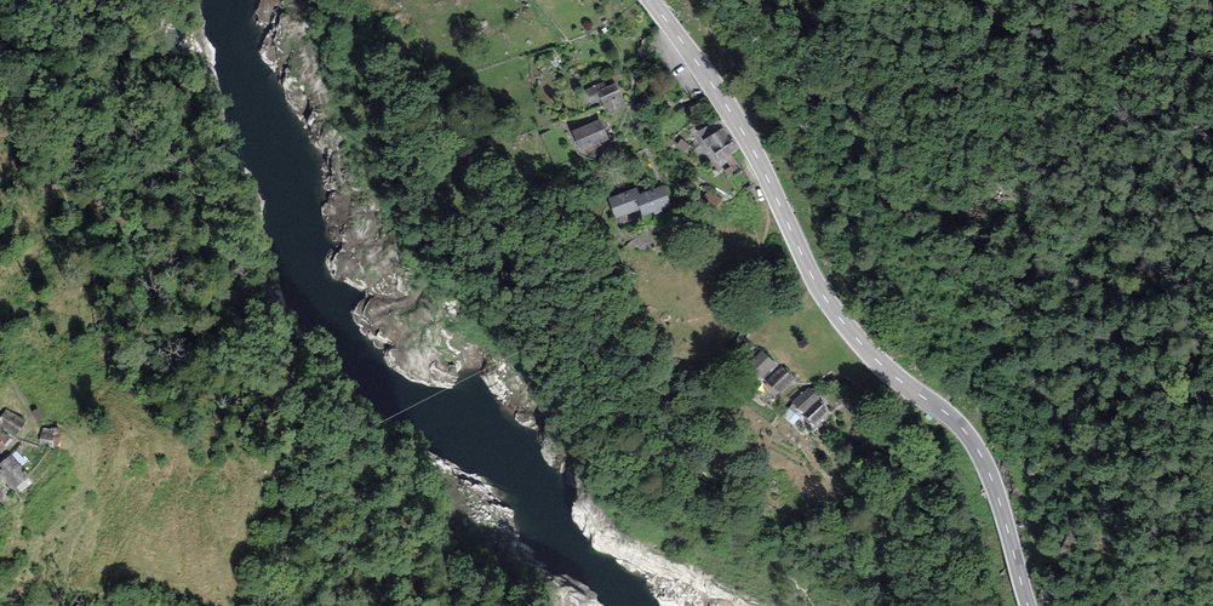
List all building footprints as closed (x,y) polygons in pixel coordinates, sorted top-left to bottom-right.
[(604,81),(586,89),(589,97),(599,93),(598,91),(606,87),(604,81)] [(606,87),(598,91),(599,93),(609,113),(625,105),(615,83),(606,87)] [(600,119),(572,131),(581,152),(610,140),(600,119)] [(714,123),(698,132),(717,163),(737,150),(722,128),(719,130),(714,123)] [(639,194),(635,195),(640,210),(643,216),(654,212),(654,215),(662,212),(661,209),(672,205),(664,185),(639,194)] [(635,195),(639,194),(637,188),(608,198),(615,219),(640,210),(635,195)] [(776,364),(762,350),(748,365),(762,379),(776,364)] [(782,366),(766,381),(779,394),(795,379),(782,366)] [(809,387),(792,402),(803,414),(818,401),(820,399),(809,387)] [(828,411),(818,401),(803,414),(813,425),(828,411)] [(7,409),(0,419),(0,427),(14,437),(25,421),(7,409)] [(59,448),(61,429),(42,427),(40,446),(59,448)] [(0,430),(0,455),(13,442),(0,430)] [(0,464),(0,476),(13,490),(30,477),(11,455),(0,464)]
